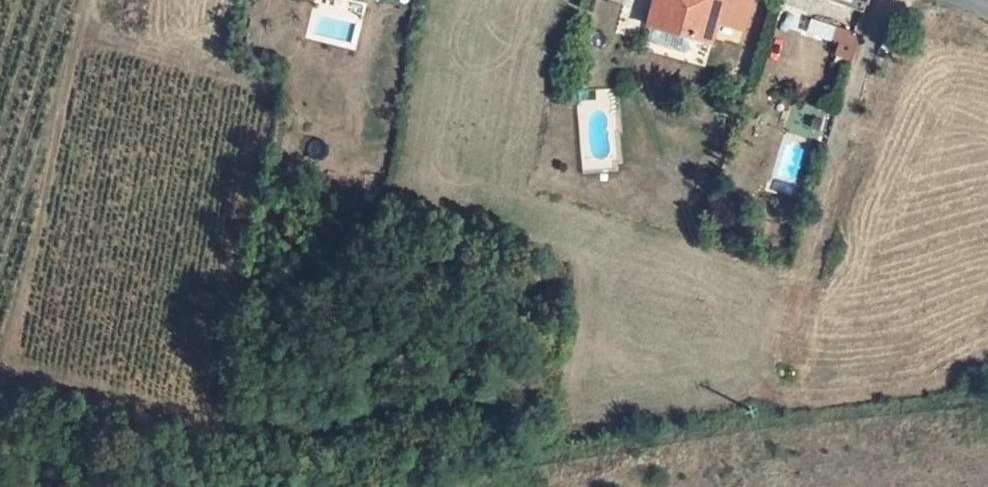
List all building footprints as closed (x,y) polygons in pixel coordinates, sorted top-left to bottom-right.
[(647,36),(652,37),(650,48),(654,54),(686,61),(692,57),(694,46),(711,49),(716,29),(743,34),(750,0),(655,0),(647,36)] [(832,3),(829,13),(854,20),(860,0),(821,0),(832,3)] [(807,46),(849,61),(859,32),(818,18),(807,46)]
